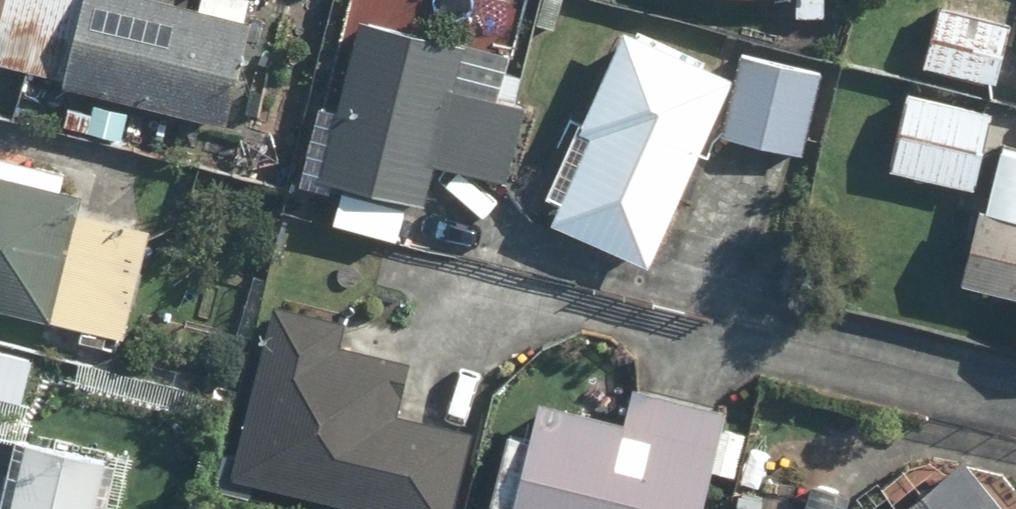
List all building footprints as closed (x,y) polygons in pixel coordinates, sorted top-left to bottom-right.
[(0,32),(0,60),(64,76),(84,0),(8,0),(0,32)] [(8,0),(0,0),(0,32),(8,0)] [(166,0),(84,0),(64,76),(62,86),(224,128),(252,22),(166,0)] [(829,0),(800,0),(800,16),(829,17),(829,0)] [(925,60),(995,82),(1012,29),(942,7),(925,60)] [(475,40),(362,10),(317,181),(427,210),(439,164),(520,186),(541,107),(462,86),(475,40)] [(736,72),(634,20),(550,214),(660,261),(714,135),(806,157),(826,72),(741,51),(736,72)] [(993,114),(905,94),(889,168),(976,187),(993,114)] [(126,337),(153,226),(79,208),(84,190),(66,186),(70,170),(0,153),(0,306),(126,337)] [(988,202),(972,275),(1015,285),(1015,208),(988,202)] [(406,414),(417,365),(337,346),(344,318),(280,303),(253,420),(240,479),(372,508),(457,508),(475,430),(406,414)] [(539,440),(514,433),(493,508),(712,508),(736,420),(639,394),(632,420),(550,398),(539,440)] [(7,508),(98,508),(112,459),(30,435),(7,508)] [(975,457),(910,508),(1015,508),(975,457)]
